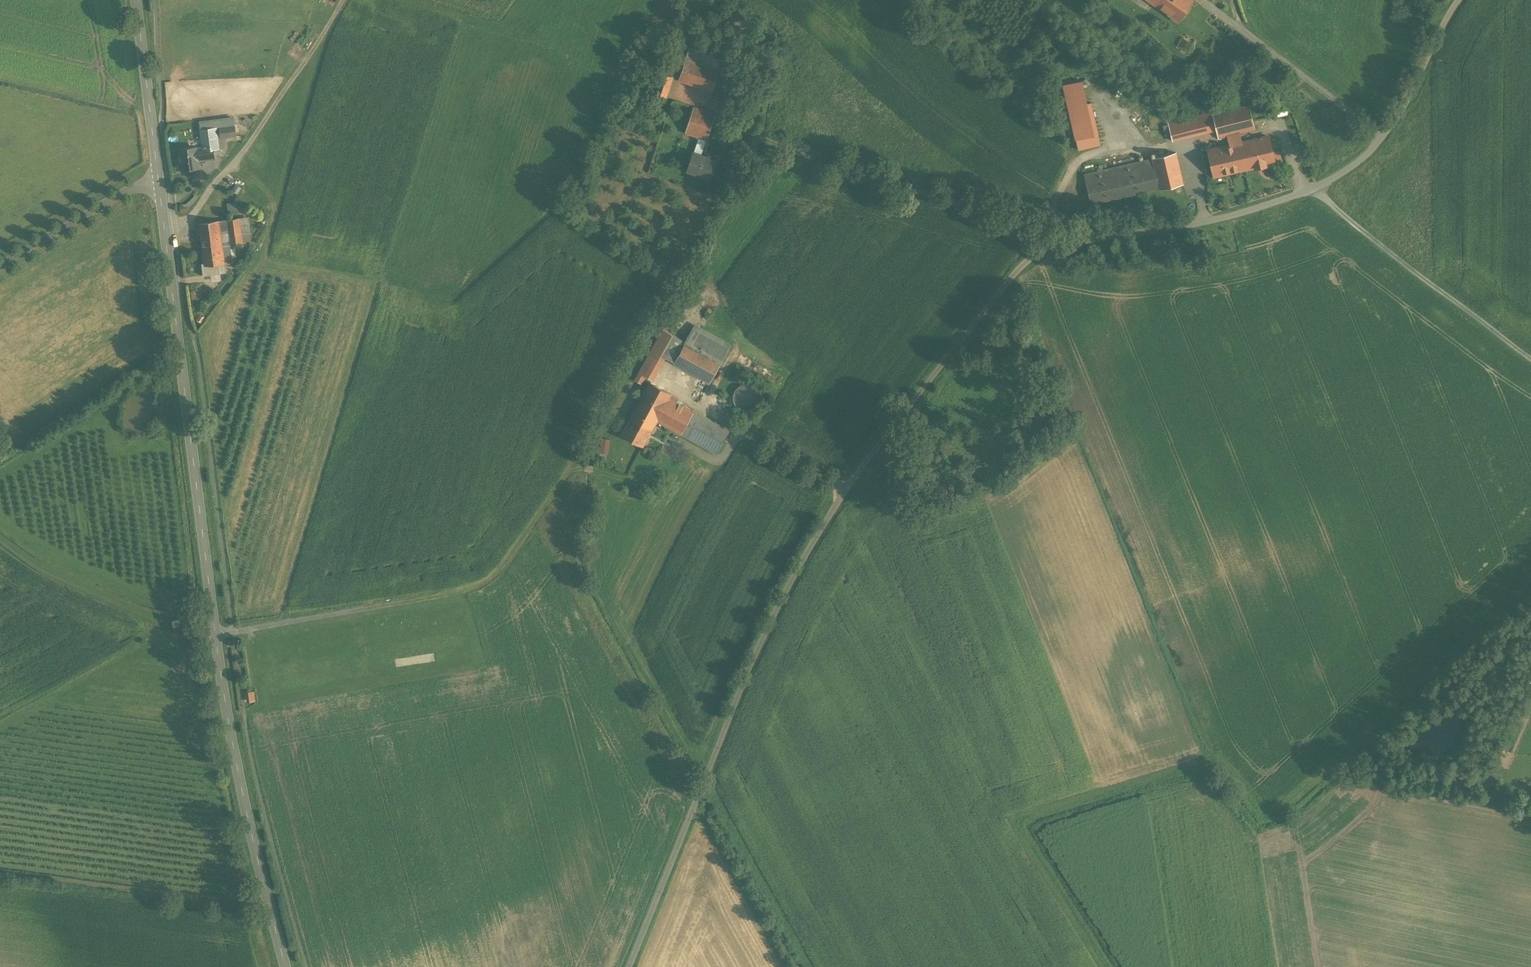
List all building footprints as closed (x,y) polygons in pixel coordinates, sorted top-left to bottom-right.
[(1154,4),(1178,21),(1193,0),(1157,0),(1154,4)] [(1188,48),(1191,41),(1182,36),(1179,43),(1188,48)] [(689,49),(686,59),(719,70),(722,60),(689,49)] [(719,70),(686,59),(679,79),(712,91),(719,70)] [(673,76),(657,70),(650,90),(665,96),(673,76)] [(1094,135),(1081,80),(1063,84),(1076,139),(1094,135)] [(675,148),(680,131),(688,104),(672,98),(657,142),(675,148)] [(680,131),(698,137),(706,139),(715,113),(688,104),(680,131)] [(1249,105),(1212,114),(1216,129),(1217,136),(1218,137),(1238,132),(1254,128),(1249,105)] [(1169,124),(1168,124),(1172,141),(1216,129),(1212,114),(1212,113),(1200,117),(1200,116),(1176,122),(1169,124)] [(234,124),(216,127),(218,137),(236,135),(234,124)] [(216,127),(200,129),(202,147),(212,146),(213,149),(213,148),(219,148),(218,137),(216,127)] [(1217,136),(1205,139),(1208,150),(1237,143),(1240,142),(1238,132),(1218,137),(1217,136)] [(1240,142),(1237,143),(1244,169),(1254,166),(1255,167),(1265,165),(1265,164),(1274,162),(1268,136),(1240,142)] [(701,154),(706,139),(698,137),(687,170),(711,178),(717,160),(701,154)] [(1208,150),(1214,176),(1244,169),(1237,143),(1208,150)] [(196,147),(180,149),(182,169),(199,167),(198,158),(214,156),(213,148),(213,149),(212,146),(202,147),(196,148),(196,147)] [(1175,152),(1151,157),(1158,188),(1159,189),(1182,183),(1175,152)] [(1152,158),(1083,174),(1090,204),(1158,188),(1152,158)] [(237,201),(227,202),(229,212),(238,211),(237,201)] [(247,216),(239,217),(241,232),(241,233),(249,232),(247,216)] [(239,217),(227,219),(229,232),(229,234),(241,232),(239,217)] [(227,219),(218,220),(220,233),(229,232),(227,219)] [(218,220),(200,223),(203,251),(222,248),(222,245),(220,233),(218,220)] [(229,232),(220,233),(222,245),(231,244),(229,234),(229,232)] [(241,232),(229,234),(231,244),(242,243),(242,240),(241,233),(241,232)] [(222,248),(203,251),(205,263),(205,264),(218,262),(224,261),(222,248)] [(218,262),(205,264),(205,263),(202,263),(203,275),(220,273),(218,262)] [(730,345),(695,325),(686,341),(674,362),(709,382),(730,345)] [(686,341),(663,329),(635,379),(641,383),(645,376),(652,379),(664,357),(674,362),(686,341)] [(757,371),(778,380),(781,373),(760,364),(757,371)] [(650,382),(639,402),(646,406),(645,409),(658,417),(669,398),(671,394),(650,382)] [(759,402),(760,397),(759,391),(756,387),(752,384),(746,383),(741,384),(737,388),(734,392),(733,397),(734,402),(737,407),(742,410),(747,411),(752,409),(757,406),(759,402)] [(658,417),(657,419),(681,433),(693,411),(669,398),(658,417)] [(646,406),(639,402),(622,434),(643,445),(657,419),(658,417),(645,409),(646,406)] [(729,431),(693,411),(681,433),(717,453),(729,431)] [(1490,655),(1475,667),(1482,676),(1497,663),(1490,655)]
